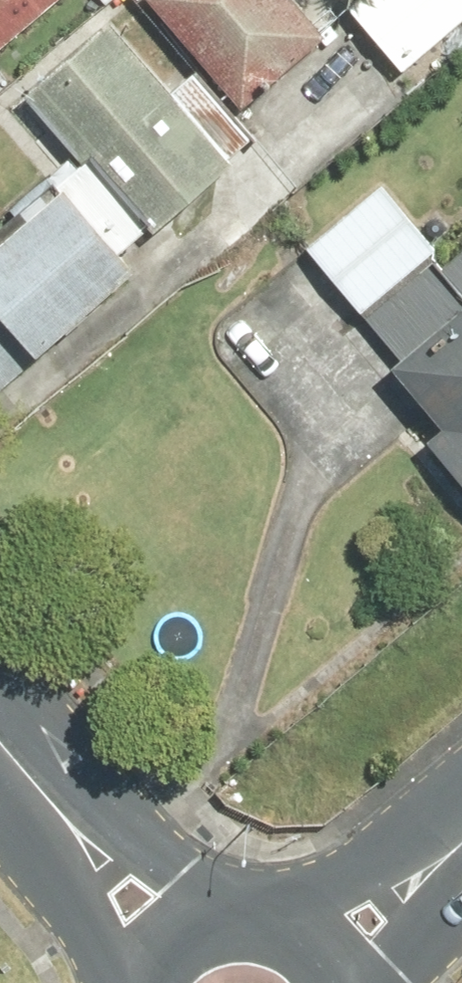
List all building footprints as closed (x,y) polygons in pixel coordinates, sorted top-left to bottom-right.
[(75,0),(0,0),(0,66),(75,0)] [(249,96),(330,24),(309,0),(164,0),(249,96)] [(421,66),(461,33),(461,0),(366,0),(421,66)] [(117,19),(39,93),(171,231),(266,140),(195,67),(178,82),(117,19)] [(0,241),(0,291),(47,344),(158,246),(85,165),(0,241)] [(310,237),(410,361),(457,420),(428,444),(461,487),(461,253),(457,257),(390,173),(310,237)]
